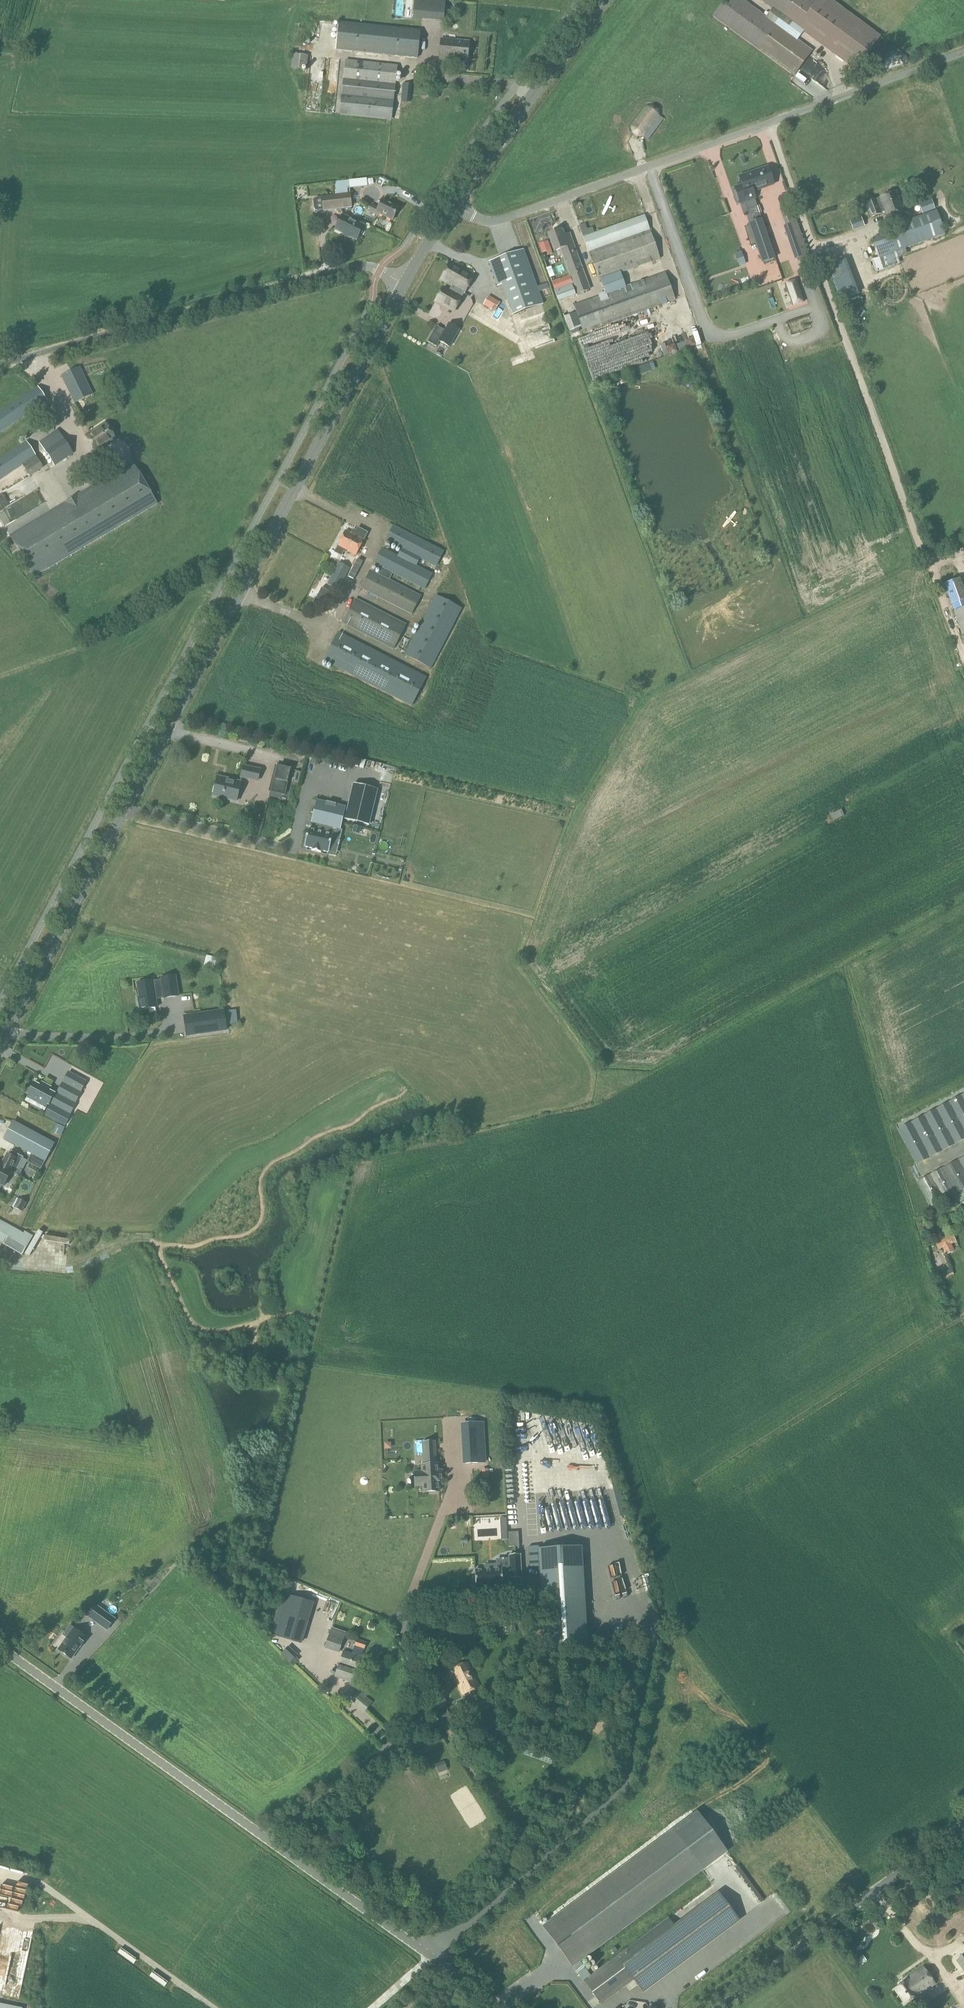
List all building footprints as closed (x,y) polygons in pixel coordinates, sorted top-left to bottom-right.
[(432,0),(415,0),(414,18),(443,21),(445,1),(432,0)] [(812,0),(759,0),(856,71),(881,37),(831,0),(818,0),(816,3),(812,0)] [(375,26),(339,22),(336,50),(352,52),(418,59),(421,30),(375,26)] [(801,40),(792,33),(790,37),(780,29),(776,34),(795,48),(801,40)] [(467,66),(470,42),(441,39),(439,61),(457,62),(457,65),(467,66)] [(398,66),(345,60),(339,115),(392,120),(398,66)] [(403,83),(401,101),(404,101),(410,102),(411,96),(412,84),(403,83)] [(632,134),(638,138),(645,138),(661,118),(659,109),(653,105),(646,106),(631,127),(632,134)] [(752,192),(753,192),(773,185),(767,168),(746,175),(752,192)] [(755,198),(753,192),(752,192),(746,175),(740,177),(743,185),(735,188),(740,204),(755,198)] [(896,192),(866,203),(871,218),(885,212),(887,217),(903,211),(896,192)] [(336,195),(338,209),(352,208),(350,194),(336,195)] [(633,196),(637,208),(643,206),(640,194),(633,196)] [(324,211),(338,209),(336,195),(322,197),(324,211)] [(392,221),(399,208),(383,199),(379,209),(371,205),(368,211),(378,216),(379,214),(392,221)] [(441,200),(438,205),(445,209),(447,203),(441,200)] [(792,205),(780,209),(785,226),(784,226),(795,260),(809,255),(792,205)] [(362,235),(365,228),(363,227),(364,226),(343,215),(335,230),(343,234),(343,235),(349,238),(349,237),(357,241),(360,234),(362,235)] [(599,281),(661,259),(645,215),(583,237),(599,281)] [(907,255),(905,249),(945,235),(938,216),(897,231),(873,240),(883,270),(899,264),(897,259),(907,255)] [(763,263),(775,258),(762,220),(750,224),(763,263)] [(860,220),(851,224),(853,230),(862,227),(860,220)] [(591,290),(577,251),(576,251),(570,234),(564,235),(562,230),(548,235),(554,252),(565,247),(567,254),(562,256),(576,295),(591,290)] [(561,270),(559,259),(551,261),(548,249),(538,251),(541,260),(546,259),(549,273),(561,270)] [(511,316),(543,304),(539,294),(543,292),(541,287),(537,289),(524,251),(489,263),(498,286),(509,282),(515,297),(506,301),(511,316)] [(452,287),(462,292),(465,293),(474,276),(451,263),(441,280),(452,287)] [(817,278),(814,271),(807,274),(809,281),(817,278)] [(676,300),(666,273),(574,305),(584,333),(676,300)] [(768,273),(759,276),(761,283),(770,279),(768,273)] [(551,286),(556,284),(551,274),(546,277),(551,286)] [(797,280),(786,284),(794,305),(805,301),(797,280)] [(552,291),(555,299),(573,292),(570,284),(552,291)] [(459,297),(462,292),(452,287),(450,292),(444,289),(437,301),(455,311),(462,299),(459,297)] [(848,303),(856,299),(852,293),(845,298),(848,303)] [(500,303),(488,296),(483,305),(495,312),(500,303)] [(575,321),(564,325),(570,339),(581,335),(575,321)] [(408,340),(416,325),(411,322),(402,337),(408,340)] [(449,347),(459,330),(449,324),(443,334),(435,330),(428,342),(436,346),(439,341),(449,347)] [(93,394),(80,367),(61,376),(75,403),(93,394)] [(689,383),(692,394),(708,389),(705,377),(689,383)] [(48,401),(38,386),(0,412),(0,434),(48,401)] [(97,452),(116,440),(105,423),(86,436),(97,452)] [(58,430),(39,442),(55,466),(74,454),(58,430)] [(37,456),(27,441),(0,459),(0,481),(37,456)] [(158,504),(133,462),(9,535),(34,577),(158,504)] [(16,503),(35,491),(29,482),(11,494),(16,503)] [(444,551),(394,525),(385,541),(401,549),(398,556),(382,547),(374,564),(425,590),(433,574),(417,565),(420,559),(436,567),(444,551)] [(346,531),(338,547),(337,546),(334,553),(342,556),(344,552),(347,553),(348,551),(356,555),(364,540),(368,533),(358,527),(354,535),(346,531)] [(348,577),(354,580),(363,562),(358,559),(348,577)] [(338,591),(350,568),(338,562),(327,585),(338,591)] [(421,596),(371,570),(361,588),(412,615),(421,596)] [(952,604),(955,612),(954,612),(962,634),(963,634),(963,593),(959,580),(945,585),(952,604)] [(325,616),(336,593),(325,588),(313,610),(325,616)] [(405,656),(431,669),(462,609),(436,595),(405,656)] [(407,625),(356,598),(343,623),(394,650),(407,625)] [(323,661),(412,706),(427,678),(339,632),(323,661)] [(259,782),(262,770),(243,765),(240,778),(259,782)] [(288,783),(291,769),(275,765),(271,779),(288,783)] [(214,796),(236,801),(241,782),(218,777),(214,796)] [(368,826),(377,789),(353,784),(344,820),(368,826)] [(311,823),(317,824),(338,830),(340,830),(341,829),(340,829),(345,808),(346,808),(346,807),(317,800),(317,801),(318,801),(312,823),(311,822),(311,823)] [(833,821),(844,816),(841,810),(830,815),(833,821)] [(329,853),(333,836),(336,836),(338,830),(317,824),(315,831),(310,829),(309,829),(310,829),(309,828),(307,837),(306,839),(304,847),(305,847),(313,849),(313,850),(312,850),(314,851),(314,849),(319,850),(319,852),(321,853),(321,852),(320,852),(321,850),(328,852),(328,853),(329,853)] [(203,973),(214,975),(216,965),(205,963),(203,973)] [(153,981),(137,983),(140,1000),(139,1001),(138,1002),(139,1009),(140,1010),(157,1007),(156,999),(164,998),(179,996),(175,976),(161,978),(161,980),(153,981)] [(224,1010),(184,1016),(187,1036),(227,1030),(224,1010)] [(228,1024),(238,1023),(236,1010),(226,1011),(228,1024)] [(81,1092),(87,1081),(69,1072),(45,1115),(65,1126),(71,1115),(70,1114),(76,1103),(75,1103),(81,1092)] [(59,1087),(54,1084),(52,1087),(43,1083),(41,1086),(35,1083),(29,1094),(30,1095),(27,1101),(45,1111),(48,1105),(49,1105),(59,1087)] [(898,1129),(917,1165),(963,1139),(963,1094),(898,1129)] [(14,1121),(4,1139),(31,1154),(27,1161),(39,1168),(43,1160),(46,1162),(55,1143),(14,1121)] [(65,1127),(57,1124),(53,1132),(61,1135),(65,1127)] [(11,1172),(15,1174),(23,1157),(11,1151),(9,1155),(7,1154),(3,1163),(4,1163),(2,1167),(0,1165),(0,1184),(4,1186),(11,1172)] [(931,1208),(963,1190),(963,1157),(917,1182),(931,1208)] [(22,1212),(26,1203),(19,1199),(14,1208),(22,1212)] [(23,1254),(33,1236),(25,1231),(24,1233),(0,1220),(0,1241),(23,1254)] [(957,1241),(953,1233),(934,1242),(938,1251),(942,1249),(946,1256),(954,1252),(950,1244),(957,1241)] [(485,1463),(483,1423),(464,1424),(466,1464),(485,1463)] [(439,1473),(438,1465),(436,1465),(435,1442),(423,1443),(424,1466),(422,1466),(423,1473),(416,1473),(416,1485),(423,1485),(424,1492),(440,1491),(439,1483),(441,1483),(441,1480),(440,1473),(439,1473)] [(509,1546),(519,1546),(518,1532),(508,1532),(509,1546)] [(545,1647),(585,1644),(579,1547),(540,1549),(545,1647)] [(520,1554),(509,1555),(510,1568),(498,1569),(498,1564),(485,1565),(485,1570),(475,1570),(476,1587),(486,1587),(486,1588),(494,1588),(494,1587),(503,1586),(503,1576),(510,1575),(511,1579),(522,1578),(520,1554)] [(597,1576),(598,1584),(609,1583),(608,1576),(597,1576)] [(603,1594),(613,1591),(612,1585),(601,1587),(603,1594)] [(93,1611),(88,1618),(101,1629),(107,1622),(93,1611)] [(296,1615),(295,1618),(278,1613),(271,1634),(301,1644),(308,1622),(303,1621),(304,1618),(296,1615)] [(87,1638),(86,1637),(70,1626),(64,1635),(67,1638),(59,1650),(71,1658),(71,1659),(80,1646),(81,1647),(87,1638)] [(339,1653),(346,1634),(331,1628),(325,1648),(339,1653)] [(364,1650),(367,1643),(357,1639),(354,1647),(364,1650)] [(290,1662),(297,1655),(289,1647),(282,1654),(290,1662)] [(353,1683),(361,1658),(344,1652),(335,1677),(353,1683)] [(463,1695),(479,1687),(468,1662),(451,1670),(463,1695)] [(337,1678),(335,1683),(346,1687),(348,1683),(337,1678)] [(365,1712),(372,1703),(366,1698),(369,1694),(360,1687),(350,1699),(365,1712)] [(443,1693),(432,1695),(435,1709),(446,1707),(443,1693)] [(438,1772),(448,1768),(444,1758),(434,1762),(438,1772)] [(725,1849),(697,1812),(546,1928),(584,1980),(590,1975),(578,1959),(725,1849)] [(627,1948),(590,1975),(584,1980),(583,1980),(602,2006),(635,1981),(642,1991),(739,1919),(720,1894),(671,1931),(634,1958),(627,1948)] [(956,1960),(963,1972),(963,1954),(956,1960)] [(895,1990),(904,2004),(916,1996),(917,1997),(935,1985),(923,1967),(906,1979),(908,1981),(895,1990)]
